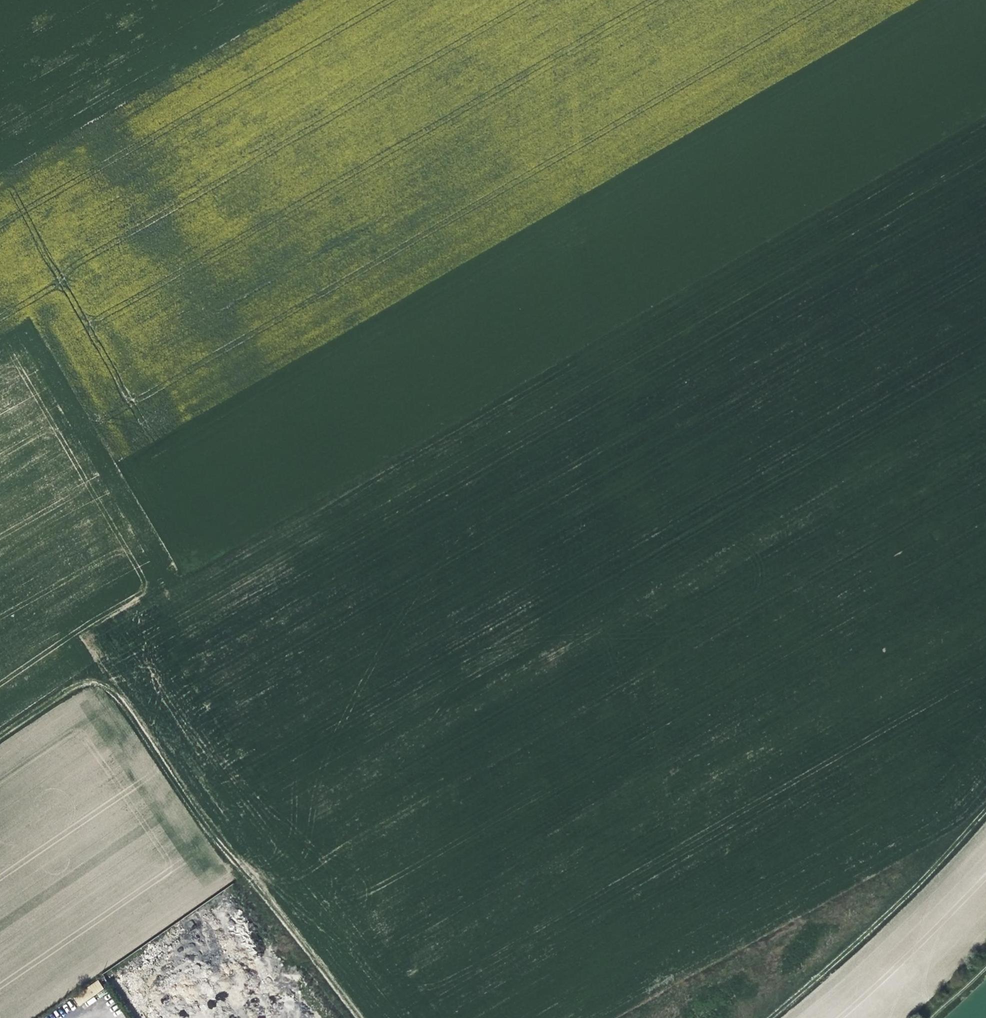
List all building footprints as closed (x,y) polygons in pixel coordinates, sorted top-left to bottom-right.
[(79,1005),(109,985),(103,976),(73,997),(79,1005)]
